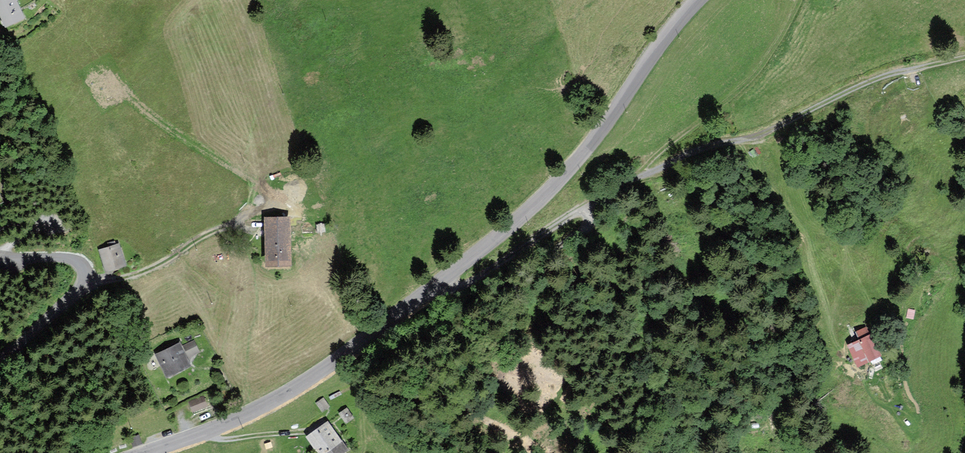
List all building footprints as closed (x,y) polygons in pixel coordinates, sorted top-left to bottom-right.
[(6,26),(24,18),(16,0),(0,0),(0,13),(6,26)] [(289,218),(266,219),(268,264),(290,264),(289,218)] [(124,267),(118,244),(99,249),(105,272),(124,267)] [(861,339),(849,345),(859,366),(880,355),(867,327),(857,332),(861,339)] [(188,355),(200,350),(196,339),(183,343),(188,355)] [(179,344),(157,354),(167,375),(189,365),(179,344)] [(203,397),(190,402),(193,411),(206,405),(203,397)] [(307,438),(319,452),(340,452),(346,449),(327,423),(307,438)]
